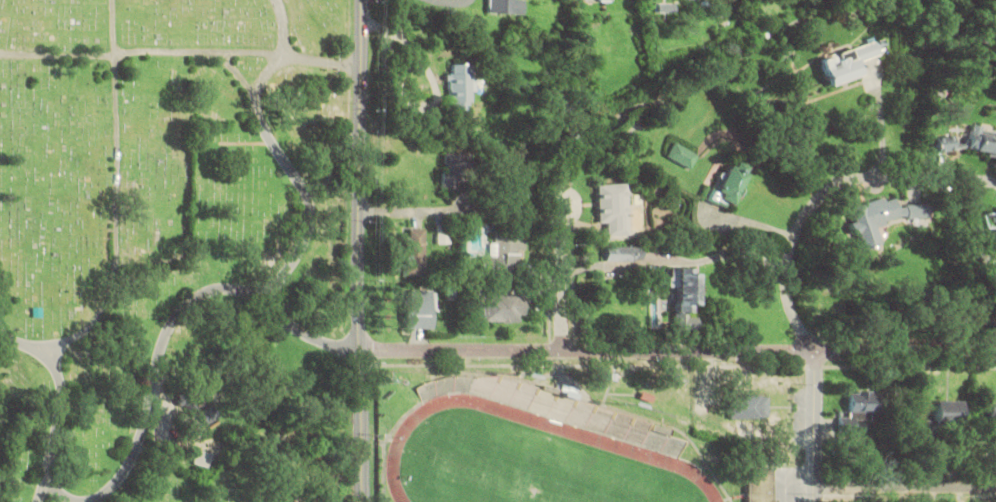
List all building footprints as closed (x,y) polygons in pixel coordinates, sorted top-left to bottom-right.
[(488,14),(525,14),(525,0),(488,0),(488,14)] [(819,58),(827,85),(860,75),(855,62),(879,55),(874,41),(819,58)] [(471,64),(448,64),(448,109),(471,109),(471,64)] [(995,154),(995,129),(970,126),(966,150),(995,154)] [(954,149),(951,135),(934,139),(937,153),(954,149)] [(696,155),(671,142),(664,156),(688,168),(696,155)] [(443,191),(461,191),(461,154),(443,154),(443,191)] [(748,168),(727,159),(709,199),(730,208),(748,168)] [(595,184),(596,225),(607,225),(608,236),(626,235),(625,184),(595,184)] [(930,215),(928,203),(898,208),(896,199),(850,207),(856,249),(879,245),(876,224),(930,215)] [(427,229),(408,229),(408,276),(427,276),(427,229)] [(524,232),(494,232),(494,254),(483,254),(483,275),(518,275),(518,251),(524,251),(524,232)] [(640,246),(604,246),(604,260),(640,260),(640,246)] [(697,268),(672,268),(672,329),(694,330),(694,306),(697,306),(697,268)] [(435,328),(435,289),(406,289),(406,328),(435,328)] [(522,322),(522,294),(473,293),(473,321),(522,322)] [(849,417),(841,416),(841,431),(854,431),(854,419),(870,420),(871,412),(877,412),(878,393),(850,392),(849,417)] [(988,418),(995,418),(995,393),(988,393),(988,418)] [(767,418),(767,396),(729,395),(729,418),(767,418)] [(959,400),(935,400),(934,422),(959,422),(959,400)] [(209,426),(223,416),(213,402),(199,411),(209,426)] [(214,454),(199,448),(194,462),(209,468),(214,454)] [(747,468),(747,501),(777,501),(777,468),(747,468)]
